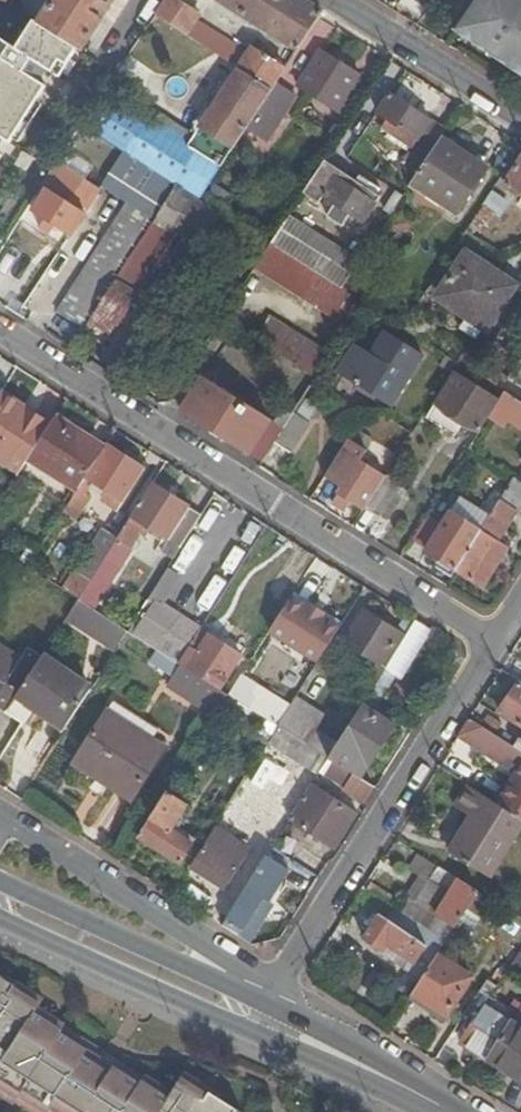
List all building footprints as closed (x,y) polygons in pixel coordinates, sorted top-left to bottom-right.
[(0,0),(0,3),(9,9),(14,0),(0,0)] [(35,27),(72,50),(78,53),(112,0),(52,0),(35,27)] [(198,199),(244,130),(274,85),(283,70),(251,49),(246,54),(193,22),(196,16),(173,0),(165,0),(154,17),(237,69),(194,135),(154,109),(147,120),(108,95),(86,129),(122,151),(174,184),(198,199)] [(321,13),(300,0),(214,0),(296,51),(321,13)] [(432,0),(413,0),(426,9),(432,0)] [(520,79),(520,0),(474,0),(452,33),(520,79)] [(35,27),(32,25),(14,53),(0,44),(0,152),(49,74),(55,78),(72,50),(35,27)] [(296,86),(341,116),(359,89),(352,84),(357,75),(318,50),(296,86)] [(274,85),(244,130),(266,143),(295,99),(274,85)] [(438,140),(443,132),(385,93),(373,112),(383,118),(377,127),(396,139),(398,136),(408,143),(402,155),(420,168),(438,140)] [(73,134),(116,161),(122,151),(86,129),(80,124),(73,134)] [(485,171),(438,140),(420,168),(408,184),(455,215),(485,171)] [(133,248),(152,219),(174,184),(122,151),(116,161),(100,187),(123,201),(82,268),(53,311),(80,328),(112,280),(133,248)] [(520,199),(520,157),(502,187),(520,199)] [(378,199),(323,162),(302,195),(317,204),(322,198),(332,205),(326,216),(340,225),(346,214),(362,224),(378,199)] [(32,211),(69,234),(84,211),(68,201),(81,181),(54,164),(35,194),(41,198),(32,211)] [(174,234),(198,250),(221,214),(198,199),(174,184),(152,219),(174,234)] [(452,220),(455,215),(408,184),(406,189),(452,220)] [(501,201),(490,194),(481,206),(493,213),(501,201)] [(287,218),(269,244),(338,289),(355,263),(287,218)] [(155,263),(174,234),(152,219),(133,248),(137,251),(155,263)] [(348,328),(363,304),(338,289),(269,244),(253,268),(348,328)] [(0,263),(0,296),(9,301),(32,261),(8,248),(0,263)] [(80,328),(79,331),(101,345),(115,324),(116,325),(155,263),(137,251),(115,283),(112,280),(80,328)] [(437,297),(485,327),(511,285),(466,255),(437,297)] [(254,340),(314,379),(329,357),(268,317),(254,340)] [(338,372),(390,405),(421,357),(383,333),(368,356),(353,347),(338,372)] [(478,431),(488,416),(498,401),(455,373),(435,404),(453,415),(460,420),(478,431)] [(178,411),(260,462),(271,444),(291,416),(281,410),(271,424),(200,378),(178,411)] [(503,393),(498,401),(488,416),(504,427),(508,421),(520,430),(520,404),(503,393)] [(47,427),(21,409),(18,413),(0,401),(0,463),(17,474),(22,467),(47,427)] [(291,416),(271,444),(287,454),(307,424),(292,414),(291,416)] [(455,427),(460,420),(453,415),(448,422),(455,427)] [(84,478),(100,452),(51,420),(47,427),(22,467),(71,498),(76,491),(84,478)] [(142,469),(104,445),(100,452),(84,478),(88,481),(105,492),(121,502),(122,503),(142,469)] [(362,507),(383,476),(358,460),(361,455),(346,445),(326,474),(341,485),(335,495),(346,502),(359,511),(362,507)] [(397,486),(383,476),(362,507),(377,517),(397,486)] [(88,481),(84,478),(76,491),(81,493),(88,481)] [(520,501),(520,484),(511,478),(487,516),(453,570),(480,587),(504,549),(494,543),(510,519),(520,501)] [(173,559),(199,516),(149,485),(114,540),(76,601),(89,608),(136,533),(146,540),(152,531),(165,539),(159,550),(173,559)] [(81,493),(76,491),(71,498),(63,512),(75,520),(89,498),(81,493)] [(115,511),(121,502),(105,492),(102,498),(105,500),(103,504),(115,511)] [(343,507),(346,502),(335,495),(331,500),(343,507)] [(422,550),(453,570),(487,516),(458,497),(422,550)] [(76,601),(114,540),(97,528),(59,590),(76,601)] [(339,628),(363,588),(346,578),(331,601),(326,598),(317,614),(339,628)] [(290,597),(268,632),(285,643),(294,649),(316,664),(338,630),(290,597)] [(177,664),(198,631),(147,599),(126,632),(157,651),(177,664)] [(114,651),(126,632),(89,608),(76,601),(65,619),(114,651)] [(343,643),(380,667),(399,636),(360,613),(343,643)] [(406,665),(430,628),(416,618),(392,656),(406,665)] [(177,664),(219,691),(240,657),(198,631),(177,664)] [(285,643),(281,650),(290,655),(294,649),(285,643)] [(215,716),(228,696),(219,691),(177,664),(157,651),(150,663),(171,677),(166,685),(215,716)] [(8,677),(10,678),(17,665),(0,654),(0,672),(8,677)] [(15,696),(65,728),(89,691),(39,659),(32,669),(21,686),(15,696)] [(20,661),(17,665),(10,678),(21,686),(32,669),(20,661)] [(265,720),(276,727),(288,707),(260,689),(264,682),(244,670),(228,696),(265,720)] [(0,691),(0,710),(4,712),(15,696),(21,686),(10,678),(8,677),(4,685),(0,691)] [(517,683),(498,712),(520,727),(520,685),(517,683)] [(318,753),(327,759),(336,745),(314,730),(323,716),(295,698),(288,707),(276,727),(318,753)] [(327,759),(359,780),(393,726),(361,705),(336,745),(327,759)] [(76,760),(132,797),(162,750),(105,714),(76,760)] [(456,737),(516,774),(497,805),(520,820),(520,753),(468,720),(456,737)] [(318,773),(319,772),(327,759),(318,753),(276,727),(267,741),(318,773)] [(363,803),(373,788),(359,780),(327,759),(319,772),(344,789),(343,790),(363,803)] [(310,786),(289,821),(335,850),(356,815),(310,786)] [(467,786),(453,807),(470,819),(448,852),(488,877),(520,826),(520,820),(497,805),(467,786)] [(166,793),(137,838),(179,864),(192,845),(169,830),(172,825),(176,820),(184,805),(166,793)] [(172,825),(178,829),(181,824),(176,820),(172,825)] [(169,830),(192,845),(195,839),(178,829),(172,825),(169,830)] [(211,832),(191,864),(226,886),(246,854),(211,832)] [(265,857),(222,925),(238,935),(262,898),(267,903),(287,871),(265,857)] [(438,867),(406,916),(433,932),(446,940),(464,912),(476,894),(477,892),(438,867)] [(476,894),(464,912),(477,921),(488,903),(476,894)] [(362,939),(379,915),(362,905),(347,930),(362,939)] [(413,963),(424,945),(379,915),(362,939),(382,952),(386,946),(413,963)] [(424,945),(437,953),(446,940),(433,932),(424,945)] [(420,980),(436,955),(437,953),(424,945),(413,963),(408,973),(420,980)] [(380,955),(408,973),(413,963),(386,946),(382,952),(380,955)] [(420,980),(411,995),(445,1016),(470,977),(436,955),(420,980)] [(183,1073),(170,1093),(145,1076),(143,1079),(62,1028),(64,1026),(37,1009),(42,1001),(14,983),(12,985),(0,978),(0,1097),(13,1105),(15,1103),(29,1111),(238,1111),(209,1094),(212,1092),(183,1073)] [(473,1001),(482,1007),(484,1005),(495,986),(486,981),(473,1001)] [(411,995),(408,1000),(442,1021),(445,1016),(411,995)] [(520,1081),(520,1006),(511,1022),(484,1005),(482,1007),(460,1043),(520,1081)]
